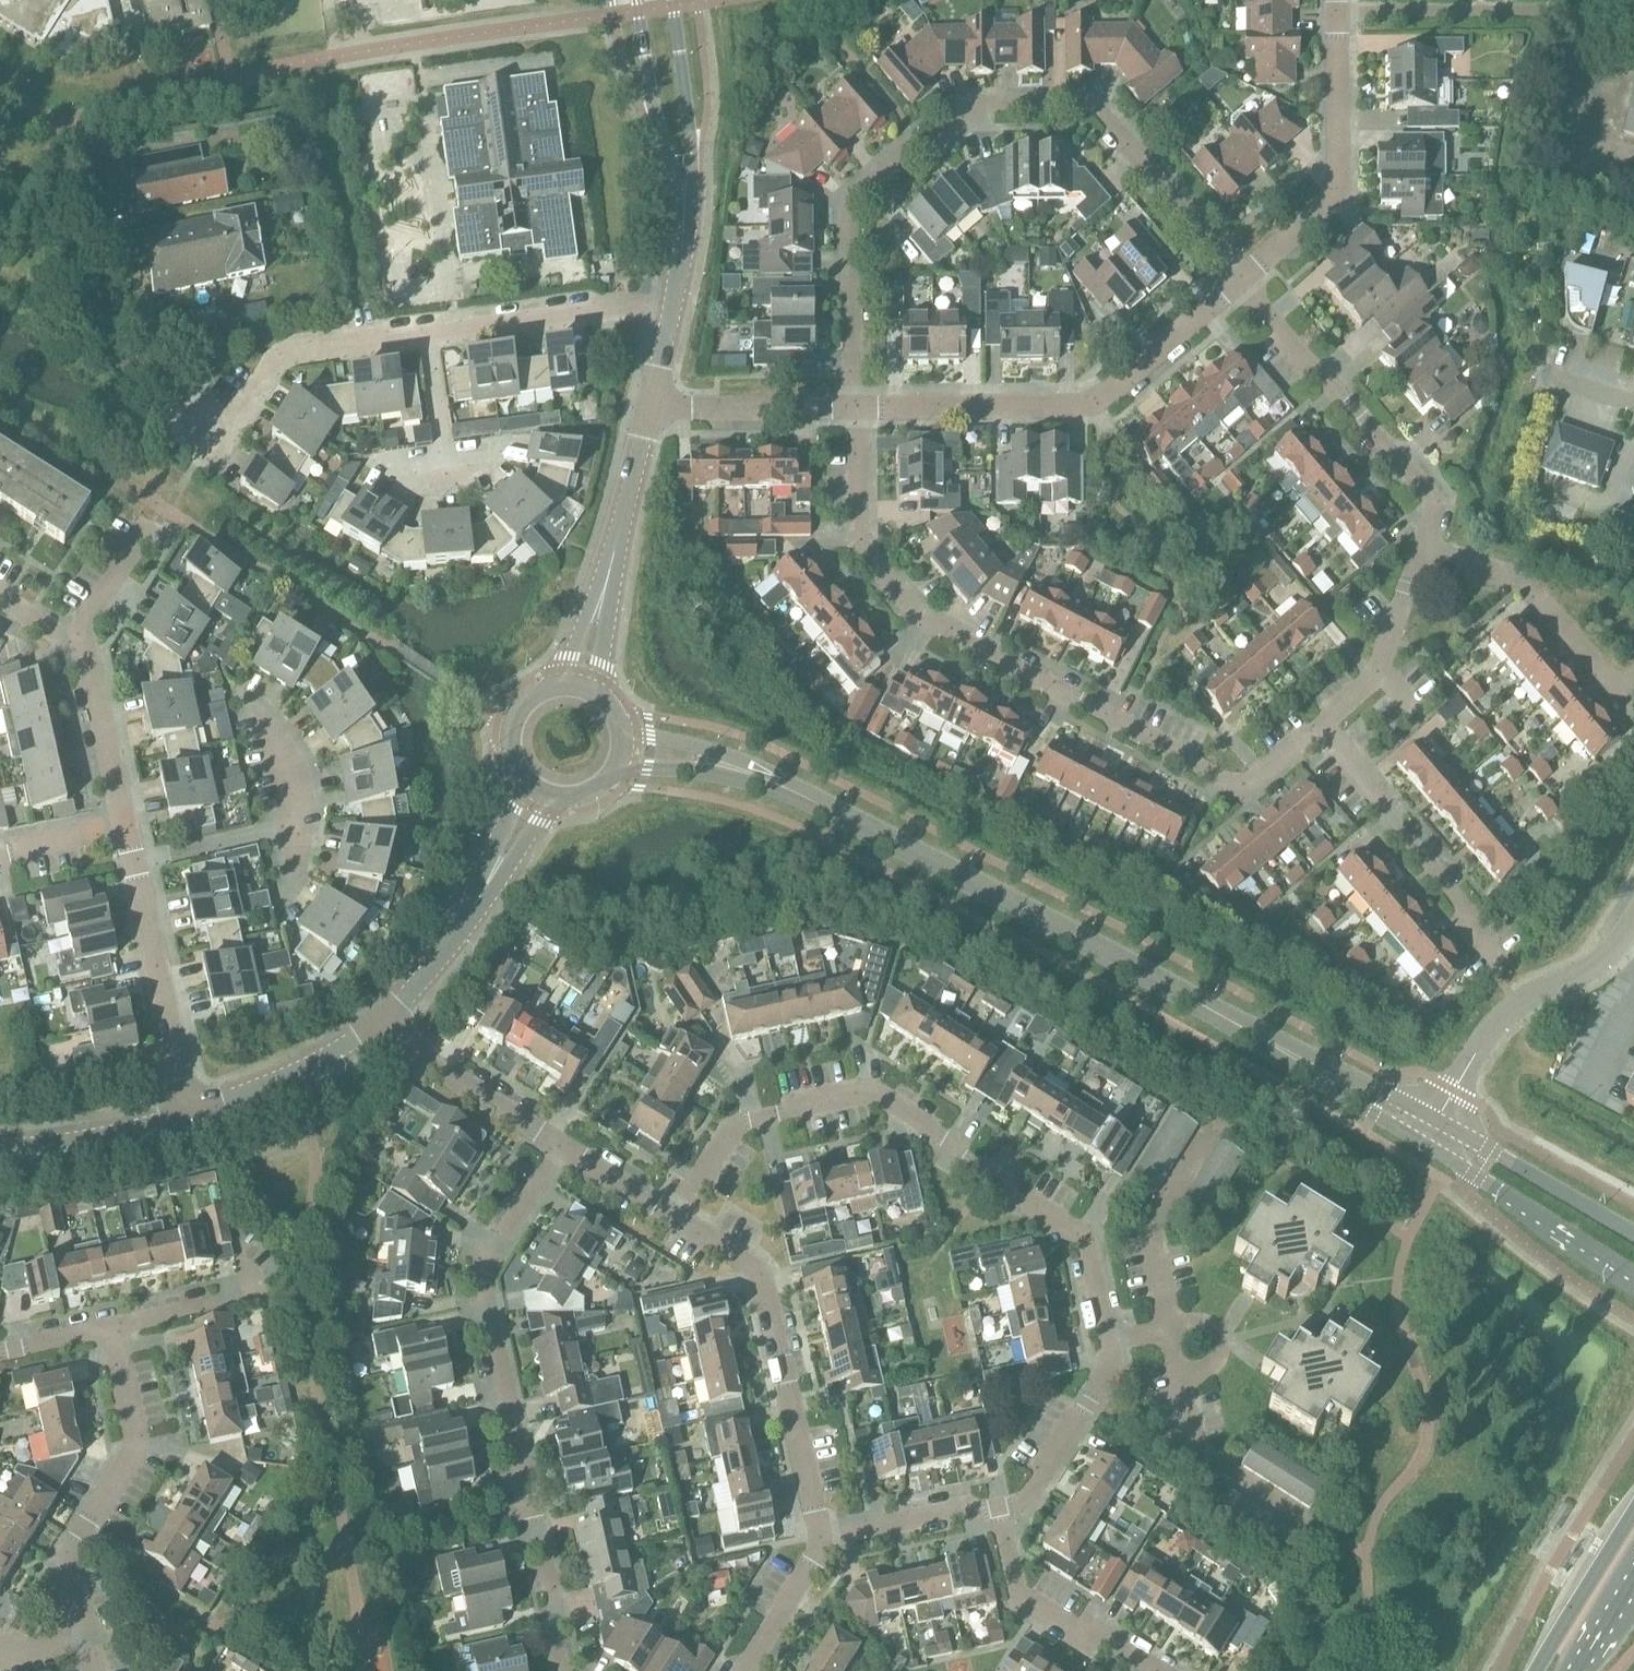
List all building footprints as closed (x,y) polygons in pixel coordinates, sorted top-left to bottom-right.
[(34,44),(35,41),(59,56),(116,44),(107,0),(0,0),(0,22),(34,44)] [(131,14),(142,11),(148,37),(181,29),(175,4),(192,0),(128,0),(131,14)] [(922,8),(935,0),(919,0),(922,8)] [(1290,35),(1289,35),(1289,19),(1282,19),(1282,10),(1297,10),(1297,0),(1244,0),(1244,10),(1251,10),(1251,35),(1252,35),(1252,36),(1290,35)] [(1054,32),(1054,31),(1054,22),(1054,10),(1042,10),(1042,22),(1017,22),(1017,29),(991,29),(992,67),(1008,67),(1008,60),(1017,59),(1017,75),(1042,74),(1042,32),(1054,32)] [(1115,66),(1132,28),(1131,27),(1090,28),(1090,21),(1054,22),(1054,31),(1065,31),(1066,74),(1091,74),(1091,59),(1100,59),(1100,66),(1114,66),(1115,66)] [(992,67),(991,29),(991,23),(966,23),(966,29),(929,30),(944,67),(958,67),(957,60),(967,60),(967,75),(992,75),(992,67)] [(1137,23),(1132,28),(1140,37),(1145,33),(1137,23)] [(1132,28),(1115,66),(1124,77),(1129,72),(1135,79),(1124,89),(1140,108),(1180,74),(1163,55),(1158,59),(1140,37),(1132,28)] [(943,67),(944,67),(929,30),(900,54),(896,49),(877,66),(911,105),(930,89),(921,77),(928,71),(932,77),(943,67)] [(1252,35),(1251,35),(1245,35),(1245,36),(1245,60),(1255,60),(1255,87),(1293,86),(1293,69),(1286,69),(1286,60),(1297,60),(1297,35),(1290,35),(1252,36),(1252,35)] [(1389,83),(1434,82),(1433,63),(1443,63),(1443,53),(1462,52),(1462,41),(1417,42),(1417,55),(1389,56),(1389,83)] [(551,135),(543,77),(443,91),(447,122),(439,123),(446,168),(452,167),(460,227),(454,228),(459,261),(508,254),(509,261),(535,258),(534,251),(541,250),(544,265),(577,261),(568,199),(583,196),(579,163),(563,165),(559,134),(551,135)] [(841,146),(853,135),(848,130),(855,124),(865,135),(884,119),(850,79),(831,96),(835,101),(817,117),(816,118),(841,146)] [(1434,82),(1389,83),(1389,110),(1409,110),(1409,130),(1459,130),(1459,115),(1444,115),(1444,100),(1434,100),(1434,82)] [(1619,134),(1633,138),(1633,84),(1619,134)] [(1259,166),(1264,172),(1283,156),(1274,144),(1281,138),(1285,144),(1299,133),(1274,103),(1253,121),(1249,116),(1231,131),(1230,132),(1235,137),(1235,136),(1260,165),(1259,166)] [(1170,125),(1180,116),(1172,107),(1162,117),(1170,125)] [(817,117),(816,117),(812,112),(812,113),(811,113),(793,129),(797,134),(763,164),(802,179),(815,168),(810,163),(817,156),(827,168),(846,152),(841,146),(816,118),(817,117)] [(1264,172),(1259,166),(1260,165),(1235,136),(1235,137),(1230,132),(1231,131),(1230,132),(1234,137),(1215,153),(1211,148),(1192,165),(1226,204),(1245,188),(1235,177),(1242,171),(1247,176),(1259,166),(1264,172)] [(1380,179),(1422,178),(1422,164),(1443,163),(1443,136),(1409,136),(1409,151),(1377,152),(1377,178),(1377,180),(1380,180),(1380,179)] [(201,165),(198,148),(131,161),(134,177),(140,214),(225,197),(218,161),(201,165)] [(1013,197),(1037,197),(1037,153),(1006,153),(1006,157),(981,165),(995,208),(1013,203),(1013,197)] [(1037,153),(1037,197),(1067,196),(1067,195),(1082,195),(1087,201),(1076,210),(1086,222),(1111,201),(1085,170),(1079,170),(1079,167),(1067,156),(1067,153),(1037,153)] [(981,213),(995,208),(981,165),(968,169),(970,174),(956,186),(949,178),(928,197),(955,229),(977,210),(980,208),(981,213)] [(1380,180),(1380,206),(1410,206),(1410,219),(1440,219),(1440,205),(1434,205),(1434,196),(1440,196),(1440,178),(1422,178),(1380,179),(1380,180)] [(768,228),(811,228),(811,201),(790,201),(790,179),(754,180),(754,201),(760,201),(760,211),(768,211),(768,228)] [(299,195),(272,201),(275,217),(303,211),(299,195)] [(944,239),(955,229),(928,197),(906,215),(920,231),(910,240),(934,268),(954,251),(944,239)] [(252,211),(143,233),(156,296),(264,274),(252,211)] [(1116,263),(1143,295),(1164,277),(1144,255),(1154,246),(1134,223),(1124,232),(1130,239),(1121,247),(1126,254),(1116,263)] [(1342,306),(1375,278),(1364,266),(1381,251),(1360,227),(1332,252),(1334,251),(1346,265),(1323,285),(1342,306)] [(811,228),(768,228),(768,244),(758,244),(758,276),(784,276),(784,256),(811,255),(811,228)] [(1070,240),(1060,249),(1068,259),(1078,250),(1070,240)] [(897,252),(911,265),(919,257),(905,244),(897,252)] [(1467,277),(1480,266),(1472,257),(1460,268),(1467,277)] [(1122,313),(1143,295),(1116,263),(1105,272),(1099,266),(1089,274),(1083,267),(1073,275),(1093,299),(1103,290),(1122,313)] [(1591,337),(1605,282),(1563,271),(1565,315),(1565,317),(1565,318),(1566,320),(1566,322),(1567,324),(1568,325),(1569,327),(1572,329),(1574,331),(1578,333),(1579,334),(1591,337)] [(1375,278),(1342,306),(1360,328),(1383,308),(1395,322),(1382,333),(1383,334),(1427,296),(1406,272),(1385,290),(1375,278)] [(723,290),(737,290),(737,277),(722,277),(723,290)] [(770,325),(812,324),(812,281),(755,282),(755,308),(770,307),(770,325)] [(932,316),(933,362),(963,362),(962,322),(980,321),(979,289),(962,290),(962,316),(932,316)] [(933,362),(932,316),(901,317),(901,290),(883,290),(884,323),(901,322),(902,363),(933,362)] [(1028,319),(1029,361),(1057,361),(1057,346),(1073,346),(1073,294),(1048,295),(1048,319),(1028,319)] [(1029,361),(1028,319),(1010,320),(1010,296),(987,296),(987,347),(1000,346),(1000,362),(1029,361)] [(1435,353),(1438,351),(1417,326),(1437,308),(1427,296),(1383,334),(1393,346),(1381,356),(1402,380),(1399,383),(1399,384),(1400,383),(1399,383),(1403,380),(1435,353)] [(755,325),(755,367),(793,367),(793,353),(812,353),(812,324),(770,325),(755,325)] [(529,362),(534,394),(552,391),(552,394),(574,391),(574,388),(578,388),(576,373),(572,373),(568,346),(546,349),(547,359),(529,362)] [(1435,354),(1435,353),(1403,380),(1399,383),(1400,383),(1399,384),(1420,408),(1430,400),(1451,424),(1473,405),(1452,381),(1432,398),(1455,378),(1435,354)] [(534,394),(529,362),(512,364),(510,354),(489,357),(495,402),(516,399),(516,396),(534,394)] [(1209,373),(1237,406),(1242,412),(1260,397),(1269,408),(1282,396),(1260,370),(1249,379),(1229,356),(1209,373)] [(473,405),(495,402),(489,357),(467,360),(468,370),(450,373),(454,405),(473,402),(473,405)] [(374,373),(380,418),(402,415),(403,426),(422,423),(415,378),(397,380),(395,370),(374,373)] [(1493,371),(1464,374),(1466,396),(1495,394),(1493,371)] [(358,421),(380,418),(374,373),(352,376),(354,386),(336,389),(340,421),(358,418),(358,421)] [(1217,423),(1237,406),(1209,373),(1190,390),(1190,391),(1217,423)] [(331,422),(340,421),(336,389),(316,392),(313,390),(303,406),(295,400),(283,419),(321,443),(333,424),(331,423),(331,422)] [(1190,390),(1189,389),(1188,389),(1168,406),(1168,407),(1169,408),(1170,408),(1197,440),(1217,423),(1190,391),(1190,390)] [(582,424),(598,422),(594,393),(578,395),(582,424)] [(1177,457),(1197,440),(1170,408),(1169,408),(1168,407),(1168,406),(1167,407),(1168,408),(1150,424),(1177,457)] [(310,461),(321,443),(283,419),(271,437),(280,443),(270,458),(298,475),(307,460),(310,461)] [(1255,427),(1263,436),(1269,431),(1261,422),(1255,427)] [(1291,474),(1316,453),(1299,432),(1298,433),(1289,423),(1271,439),(1279,449),(1273,454),(1291,474)] [(1180,460),(1177,457),(1150,424),(1129,442),(1150,468),(1161,459),(1170,469),(1180,460)] [(1256,441),(1263,436),(1255,427),(1249,432),(1256,441)] [(1596,489),(1611,447),(1556,427),(1541,470),(1596,489)] [(898,476),(939,476),(939,461),(959,461),(958,436),(922,437),(922,451),(898,451),(898,476)] [(535,481),(565,498),(565,497),(571,474),(573,475),(578,453),(576,452),(577,448),(562,445),(561,449),(534,443),(529,465),(539,467),(536,479),(535,481)] [(1024,486),(1039,486),(1038,444),(1011,444),(1011,474),(996,474),(996,505),(1024,505),(1024,486)] [(1038,444),(1039,486),(1052,486),(1053,496),(1064,496),(1064,504),(1081,503),(1081,474),(1065,474),(1065,444),(1038,444)] [(0,447),(0,505),(18,517),(46,476),(0,447)] [(1233,462),(1243,453),(1238,447),(1228,456),(1233,462)] [(1333,472),(1334,471),(1333,472),(1316,453),(1291,474),(1308,494),(1333,472)] [(769,456),(770,489),(795,489),(795,506),(809,506),(809,472),(796,472),(796,455),(769,456)] [(691,490),(717,489),(717,456),(689,456),(690,473),(677,473),(677,507),(692,507),(691,490)] [(717,489),(743,489),(743,456),(717,456),(717,489)] [(743,489),(770,489),(769,456),(743,456),(743,489)] [(288,490),(298,475),(270,458),(261,473),(252,467),(240,487),(263,501),(261,505),(274,513),(276,509),(278,511),(290,492),(288,490)] [(349,484),(361,466),(347,465),(339,478),(349,484)] [(1203,487),(1211,481),(1217,475),(1209,466),(1195,477),(1203,487)] [(1351,492),(1351,493),(1352,492),(1334,471),(1333,472),(1308,494),(1304,497),(1322,517),(1351,492)] [(1175,517),(1186,507),(1155,472),(1145,481),(1175,517)] [(90,504),(46,476),(18,517),(63,545),(90,504)] [(939,476),(898,476),(899,501),(923,500),(923,512),(959,512),(959,489),(940,490),(939,476)] [(1197,493),(1203,487),(1195,477),(1188,483),(1197,493)] [(1233,478),(1225,484),(1234,494),(1241,488),(1233,478)] [(328,494),(336,483),(330,479),(323,491),(328,494)] [(564,500),(565,498),(535,481),(534,481),(535,482),(525,490),(518,482),(502,497),(531,531),(548,517),(546,515),(564,499),(564,500)] [(1351,493),(1351,492),(1322,517),(1333,530),(1326,536),(1332,543),(1342,534),(1367,513),(1351,493)] [(360,545),(384,506),(365,495),(360,503),(344,494),(327,521),(343,531),(342,533),(360,545)] [(515,545),(531,531),(502,497),(485,511),(492,518),(482,527),(482,526),(481,527),(494,559),(495,559),(495,558),(513,543),(515,545)] [(1248,512),(1258,503),(1253,497),(1243,505),(1248,512)] [(1258,503),(1248,512),(1253,518),(1263,510),(1258,503)] [(1627,525),(1611,519),(1605,538),(1633,548),(1633,505),(1627,525)] [(401,567),(409,533),(408,532),(408,533),(397,526),(402,517),(384,506),(360,545),(379,556),(380,554),(400,566),(401,567)] [(1367,513),(1342,534),(1359,554),(1350,561),(1359,572),(1379,555),(1370,545),(1385,533),(1367,513)] [(1086,515),(1074,515),(1075,548),(1086,548),(1087,548),(1086,515)] [(948,584),(983,554),(972,542),(982,533),(967,516),(926,528),(944,549),(929,562),(948,584)] [(494,559),(481,527),(480,527),(480,528),(467,529),(466,519),(444,520),(448,565),(470,564),(469,561),(493,559),(493,560),(494,559)] [(426,567),(448,565),(444,520),(423,522),(423,532),(410,533),(409,533),(401,567),(403,567),(403,566),(426,565),(426,567)] [(770,522),(770,537),(809,536),(809,520),(779,520),(779,522),(770,522)] [(761,537),(770,537),(770,522),(760,523),(761,537)] [(709,537),(718,537),(718,523),(709,523),(709,537)] [(718,537),(726,537),(726,523),(718,523),(718,537)] [(1276,557),(1284,550),(1266,529),(1258,537),(1276,557)] [(730,560),(738,560),(754,560),(754,557),(773,557),(773,544),(729,544),(730,560)] [(185,593),(212,610),(222,595),(224,596),(236,577),(234,576),(236,572),(223,564),(221,568),(198,553),(186,572),(194,578),(185,593)] [(983,554),(948,584),(966,605),(983,591),(988,597),(987,598),(1007,609),(1025,574),(1010,566),(1000,574),(983,554)] [(792,594),(814,575),(796,555),(771,576),(780,587),(761,602),(770,613),(789,597),(792,594)] [(1074,570),(1080,559),(1072,555),(1066,566),(1074,570)] [(1298,572),(1309,563),(1302,555),(1291,565),(1298,572)] [(352,565),(351,568),(359,573),(360,570),(365,564),(356,558),(352,565)] [(1080,559),(1074,570),(1082,575),(1088,563),(1080,559)] [(1286,591),(1297,581),(1278,560),(1267,569),(1286,591)] [(1309,563),(1298,572),(1304,580),(1315,570),(1309,563)] [(705,577),(705,578),(705,579),(716,591),(728,580),(717,567),(705,577)] [(831,594),(832,593),(830,594),(814,575),(792,594),(789,597),(806,617),(831,595),(831,594)] [(1120,595),(1126,582),(1118,578),(1112,590),(1120,595)] [(1053,610),(1058,601),(1065,587),(1052,580),(1045,594),(1033,588),(1018,617),(1042,630),(1053,610)] [(1126,582),(1120,595),(1128,599),(1135,587),(1126,582)] [(1251,588),(1260,599),(1267,593),(1258,582),(1251,588)] [(1254,605),(1260,599),(1251,588),(1244,594),(1254,605)] [(202,625),(212,610),(185,593),(175,608),(167,603),(155,621),(193,645),(205,627),(202,625)] [(848,615),(849,615),(850,614),(832,593),(831,594),(831,595),(806,617),(823,637),(848,615)] [(1152,630),(1166,604),(1152,597),(1139,623),(1152,630)] [(1066,642),(1081,613),(1058,601),(1053,610),(1042,630),(1066,642)] [(237,605),(228,620),(241,629),(251,613),(237,605)] [(1281,621),(1303,646),(1322,630),(1300,605),(1281,621)] [(755,625),(765,616),(760,610),(749,618),(755,625)] [(1089,654),(1104,625),(1081,613),(1066,642),(1089,654)] [(1218,629),(1228,620),(1222,613),(1211,622),(1218,629)] [(832,664),(840,657),(865,635),(848,615),(849,615),(848,615),(823,637),(815,644),(832,664)] [(765,616),(755,625),(761,633),(772,624),(765,616)] [(1507,661),(1532,640),(1515,620),(1490,641),(1507,661)] [(181,664),(193,645),(155,621),(143,639),(152,645),(142,661),(145,663),(149,679),(181,672),(179,663),(179,662),(181,664)] [(1283,663),(1303,646),(1281,621),(1261,638),(1283,663)] [(274,679),(298,641),(280,629),(278,632),(262,622),(245,649),(261,659),(255,668),(274,679)] [(1104,625),(1089,654),(1113,667),(1128,637),(1104,625)] [(1192,638),(1200,648),(1207,643),(1198,632),(1192,638)] [(1471,655),(1482,644),(1471,634),(1461,644),(1471,655)] [(848,683),(857,676),(863,683),(864,683),(873,675),(867,669),(883,655),(865,635),(840,657),(832,664),(848,683)] [(1195,653),(1200,648),(1192,638),(1186,642),(1195,653)] [(1263,681),(1283,663),(1261,638),(1241,655),(1263,681)] [(1524,681),(1549,659),(1532,640),(1507,661),(1524,681)] [(309,691),(333,666),(332,666),(315,655),(316,653),(298,641),(274,679),(292,691),(298,682),(309,689),(309,690),(309,691)] [(226,643),(216,659),(219,661),(221,663),(226,657),(228,652),(232,646),(226,643)] [(789,666),(797,659),(788,649),(780,656),(789,666)] [(228,652),(221,663),(231,669),(238,658),(228,652)] [(1242,698),(1263,681),(1241,655),(1221,673),(1242,698)] [(1541,701),(1566,679),(1549,659),(1524,681),(1541,701)] [(872,682),(883,686),(891,664),(880,660),(872,682)] [(321,726),(359,701),(347,683),(345,684),(334,668),(334,667),(333,666),(309,691),(310,691),(311,691),(318,702),(309,708),(321,726)] [(1242,698),(1221,673),(1216,668),(1212,671),(1207,666),(1201,672),(1205,677),(1198,683),(1202,688),(1199,691),(1221,716),(1242,698)] [(376,669),(365,676),(371,686),(383,679),(376,669)] [(806,685),(817,676),(811,670),(800,679),(806,685)] [(922,713),(937,684),(913,671),(905,685),(895,679),(880,708),(888,711),(897,700),(922,713)] [(148,720),(192,710),(187,689),(185,690),(181,672),(149,679),(153,697),(143,699),(148,720)] [(43,702),(37,675),(0,683),(0,686),(5,710),(43,702)] [(817,676),(806,685),(813,693),(824,684),(817,676)] [(1558,721),(1583,699),(1566,679),(1541,701),(1558,721)] [(1465,698),(1476,688),(1470,681),(1459,691),(1465,698)] [(960,695),(960,694),(960,693),(959,695),(937,684),(922,713),(945,725),(960,695)] [(860,730),(878,695),(862,687),(844,722),(860,730)] [(1476,688),(1465,698),(1471,705),(1483,695),(1476,688)] [(222,690),(207,693),(210,705),(224,701),(222,690)] [(984,707),(984,708),(985,706),(960,694),(960,695),(945,725),(941,733),(964,745),(968,737),(984,707)] [(1575,741),(1600,719),(1583,699),(1558,721),(1575,741)] [(349,751),(381,738),(380,737),(369,720),(371,719),(359,701),(321,726),(333,744),(342,738),(349,749),(349,751)] [(15,735),(49,727),(43,702),(5,710),(5,711),(9,710),(15,735)] [(225,704),(209,708),(212,722),(216,721),(229,719),(225,704)] [(984,708),(984,707),(968,737),(991,749),(1007,720),(984,708)] [(167,757),(198,750),(194,732),(197,731),(192,710),(148,720),(153,741),(163,739),(167,757)] [(1433,738),(1445,722),(1431,712),(1419,728),(1433,738)] [(1470,736),(1482,726),(1476,719),(1465,729),(1470,736)] [(1600,719),(1575,741),(1593,762),(1618,740),(1600,719)] [(1007,720),(991,749),(1015,761),(1030,732),(1007,720)] [(1499,737),(1511,727),(1505,721),(1493,730),(1499,737)] [(1482,726),(1470,736),(1477,743),(1488,733),(1482,726)] [(21,760),(54,753),(49,727),(15,735),(21,760)] [(1511,727),(1499,737),(1506,744),(1517,734),(1511,727)] [(902,751),(908,738),(901,734),(894,747),(902,751)] [(346,787),(390,780),(387,758),(384,759),(381,739),(381,738),(349,751),(350,752),(350,751),(352,764),(342,766),(346,787)] [(908,738),(902,751),(910,755),(916,743),(908,738)] [(1051,783),(1068,751),(1052,743),(1035,775),(1051,783)] [(1413,785),(1438,763),(1421,743),(1396,765),(1413,785)] [(165,798),(209,788),(205,767),(202,767),(198,750),(167,757),(170,774),(160,776),(165,798)] [(1065,791),(1082,759),(1068,751),(1051,783),(1065,791)] [(22,787),(60,778),(54,753),(21,760),(26,785),(22,786),(22,787)] [(253,762),(257,776),(271,771),(267,758),(253,762)] [(1081,799),(1098,767),(1082,759),(1065,791),(1081,799)] [(1506,775),(1517,766),(1511,759),(1500,769),(1506,775)] [(948,775),(953,767),(941,760),(936,769),(948,775)] [(1534,776),(1545,766),(1539,760),(1528,770),(1534,776)] [(1430,804),(1455,783),(1438,763),(1413,785),(1430,804)] [(1517,766),(1506,775),(1512,783),(1523,773),(1517,766)] [(1545,766),(1534,776),(1540,783),(1551,774),(1545,766)] [(236,767),(224,770),(227,784),(239,781),(236,767)] [(1097,807),(1114,775),(1098,767),(1081,799),(1097,807)] [(971,787),(976,779),(964,772),(959,781),(971,787)] [(1112,815),(1129,783),(1114,775),(1097,807),(1112,815)] [(60,778),(22,787),(28,813),(53,807),(56,820),(74,816),(71,803),(66,804),(60,778)] [(1006,778),(991,806),(1004,812),(1019,784),(1006,778)] [(214,809),(214,807),(212,801),(246,793),(243,780),(239,781),(227,784),(209,788),(165,798),(170,819),(180,817),(184,835),(216,828),(212,810),(214,809)] [(361,821),(395,823),(395,822),(391,802),(394,801),(390,780),(346,787),(350,809),(360,807),(362,820),(361,820),(361,821)] [(1128,823),(1144,791),(1129,783),(1112,815),(1128,823)] [(1448,825),(1473,803),(1455,783),(1430,804),(1448,825)] [(1290,795),(1314,822),(1327,811),(1303,784),(1290,795)] [(1142,831),(1159,799),(1144,791),(1128,823),(1142,831)] [(1302,832),(1314,822),(1290,795),(1279,805),(1302,832)] [(1540,814),(1551,804),(1545,798),(1534,808),(1540,814)] [(1157,838),(1174,806),(1159,799),(1142,831),(1157,838)] [(1464,844),(1490,823),(1473,803),(1448,825),(1464,844)] [(1551,804),(1540,814),(1546,821),(1557,812),(1551,804)] [(1288,844),(1302,832),(1279,805),(1265,817),(1288,844)] [(1174,806),(1157,838),(1172,846),(1189,814),(1174,806)] [(1047,826),(1052,817),(1042,812),(1038,821),(1047,826)] [(1052,817),(1047,826),(1057,831),(1062,822),(1052,817)] [(1275,856),(1288,844),(1265,817),(1252,828),(1275,856)] [(395,824),(395,823),(361,821),(361,822),(362,822),(359,835),(349,833),(343,854),(387,865),(392,844),(390,843),(395,824)] [(1481,864),(1507,842),(1490,823),(1464,844),(1481,864)] [(215,828),(202,831),(203,838),(217,835),(215,828)] [(1263,866),(1275,856),(1252,828),(1239,839),(1263,866)] [(1073,830),(1069,838),(1078,843),(1082,835),(1073,830)] [(1094,850),(1099,840),(1089,835),(1084,845),(1094,850)] [(1250,877),(1263,866),(1239,839),(1226,850),(1250,877)] [(1099,840),(1094,850),(1104,855),(1109,845),(1099,840)] [(1507,842),(1481,864),(1499,885),(1525,863),(1507,842)] [(1318,850),(1325,858),(1333,851),(1326,843),(1318,850)] [(191,911),(235,901),(230,880),(227,880),(223,863),(250,857),(250,860),(259,858),(257,848),(215,857),(217,863),(192,869),(196,887),(186,889),(191,911)] [(1236,889),(1250,877),(1226,850),(1213,862),(1236,889)] [(1316,866),(1325,858),(1318,850),(1309,858),(1316,866)] [(1124,866),(1129,856),(1119,851),(1114,861),(1124,866)] [(1354,895),(1380,873),(1362,852),(1336,873),(1354,895)] [(381,886),(387,865),(343,854),(338,875),(348,877),(344,890),(343,891),(374,906),(374,905),(379,885),(381,886)] [(1129,856),(1124,866),(1134,871),(1139,861),(1129,856)] [(1222,901),(1236,889),(1213,862),(1199,873),(1222,901)] [(1291,873),(1298,881),(1304,876),(1298,868),(1291,873)] [(1292,886),(1298,881),(1291,873),(1285,878),(1292,886)] [(1372,915),(1397,893),(1380,873),(1354,895),(1372,915)] [(1265,896),(1272,903),(1280,896),(1274,888),(1265,896)] [(69,938),(110,929),(103,902),(74,909),(70,889),(42,895),(46,914),(51,913),(54,924),(65,922),(69,938)] [(373,907),(374,906),(343,891),(343,892),(335,903),(327,896),(314,913),(349,941),(363,924),(360,923),(373,907)] [(1388,934),(1413,912),(1397,893),(1372,915),(1388,934)] [(1263,911),(1272,903),(1265,896),(1256,903),(1263,911)] [(23,899),(8,902),(10,914),(13,925),(28,922),(23,899)] [(209,947),(241,940),(237,923),(240,922),(235,901),(191,911),(195,932),(205,930),(209,947)] [(412,908),(401,903),(397,917),(407,921),(412,908)] [(1319,925),(1330,915),(1325,909),(1314,919),(1319,925)] [(1404,953),(1429,931),(1413,912),(1388,934),(1404,953)] [(335,958),(349,941),(314,913),(300,930),(308,937),(294,955),(319,975),(333,957),(335,958)] [(1330,915),(1319,925),(1324,931),(1335,921),(1330,915)] [(110,929),(69,938),(72,954),(60,957),(63,968),(58,969),(61,981),(89,975),(86,962),(116,956),(110,929)] [(1422,974),(1447,952),(1429,931),(1404,953),(1422,974)] [(816,938),(819,950),(827,948),(826,939),(831,938),(830,934),(824,933),(815,935),(816,938)] [(772,938),(764,940),(768,957),(776,955),(772,938)] [(819,950),(816,938),(803,941),(805,953),(819,950)] [(259,954),(251,956),(245,958),(241,940),(209,947),(213,965),(203,967),(208,988),(252,978),(292,969),(288,951),(260,957),(259,954)] [(827,987),(834,1019),(860,1013),(859,1008),(874,1005),(890,951),(867,944),(861,964),(869,966),(865,979),(827,987)] [(18,946),(4,949),(7,960),(20,958),(18,946)] [(1352,964),(1363,955),(1358,949),(1347,958),(1352,964)] [(1447,952),(1422,974),(1439,994),(1465,972),(1447,952)] [(740,959),(742,968),(756,965),(754,955),(740,959)] [(1363,955),(1352,964),(1357,970),(1368,961),(1363,955)] [(727,962),(729,971),(742,968),(740,959),(727,962)] [(503,1044),(527,1006),(528,1004),(507,991),(519,971),(504,961),(474,1009),(487,1017),(478,1033),(501,1047),(503,1044),(504,1044),(503,1044)] [(571,985),(582,968),(572,961),(561,979),(571,985)] [(949,982),(954,973),(943,966),(937,975),(949,982)] [(582,968),(571,985),(581,992),(592,974),(582,968)] [(676,979),(699,1014),(714,1004),(690,969),(676,979)] [(954,973),(949,982),(971,996),(977,987),(954,973)] [(252,978),(208,988),(213,1010),(223,1007),(228,1030),(259,1022),(254,1000),(257,1000),(252,978)] [(687,1023),(699,1014),(676,979),(663,988),(687,1023)] [(928,1014),(933,1007),(945,988),(930,979),(922,992),(926,994),(918,1008),(887,988),(879,1016),(890,1023),(888,1027),(911,1041),(919,1029),(928,1014)] [(758,1036),(751,1005),(746,983),(732,986),(734,995),(721,998),(731,1042),(758,1036)] [(809,1024),(834,1019),(827,987),(802,993),(809,1024)] [(1387,1004),(1398,995),(1393,989),(1382,998),(1387,1004)] [(89,1032),(131,1023),(125,996),(95,1002),(93,990),(67,995),(70,1008),(83,1005),(89,1032)] [(783,1030),(809,1024),(802,993),(776,999),(783,1030)] [(994,1009),(998,1001),(988,995),(983,1002),(994,1009)] [(1398,995),(1387,1004),(1392,1010),(1403,1001),(1398,995)] [(758,1036),(783,1030),(776,999),(751,1005),(758,1036)] [(998,1001),(994,1009),(1005,1016),(1009,1008),(998,1001)] [(303,1022),(316,1014),(314,1003),(299,1006),(303,1022)] [(284,1026),(303,1022),(299,1006),(278,1011),(282,1027),(284,1026)] [(525,1058),(542,1031),(549,1020),(527,1006),(503,1044),(504,1044),(503,1044),(525,1058)] [(933,1007),(928,1014),(919,1029),(911,1041),(933,1055),(951,1028),(960,1014),(948,1007),(943,1014),(933,1007)] [(608,1021),(593,1045),(573,1031),(564,1045),(547,1072),(561,1081),(555,1089),(564,1095),(579,1072),(589,1079),(620,1030),(608,1021)] [(131,1023),(89,1032),(93,1047),(71,1052),(75,1071),(77,1083),(111,1075),(107,1056),(136,1049),(131,1023)] [(634,1039),(641,1028),(633,1023),(627,1034),(634,1039)] [(956,1069),(973,1042),(951,1028),(933,1055),(956,1069)] [(547,1072),(564,1045),(542,1031),(525,1058),(547,1072)] [(1062,1052),(1066,1044),(1056,1037),(1051,1045),(1062,1052)] [(670,1062),(697,1079),(711,1056),(684,1039),(677,1051),(664,1043),(657,1054),(670,1062)] [(985,1098),(1014,1052),(1004,1046),(1002,1049),(997,1046),(990,1048),(987,1052),(973,1042),(956,1069),(969,1078),(964,1087),(973,1092),(973,1091),(985,1098)] [(1066,1044),(1062,1052),(1072,1058),(1077,1051),(1066,1044)] [(613,1056),(619,1061),(626,1050),(620,1045),(613,1056)] [(1023,1112),(1040,1085),(1027,1077),(1030,1072),(1030,1066),(1025,1063),(1026,1060),(1014,1052),(985,1098),(996,1104),(995,1106),(1003,1111),(1009,1103),(1023,1112)] [(613,1071),(619,1061),(613,1056),(606,1067),(613,1071)] [(683,1101),(697,1079),(670,1062),(663,1073),(655,1067),(648,1079),(683,1101)] [(1106,1080),(1110,1072),(1099,1065),(1094,1073),(1106,1080)] [(1110,1072),(1106,1080),(1117,1087),(1122,1080),(1110,1072)] [(669,1123),(683,1101),(648,1079),(642,1088),(650,1093),(642,1106),(670,1123),(669,1123)] [(1045,1126),(1062,1099),(1040,1085),(1023,1112),(1045,1126)] [(1088,1157),(1088,1158),(1110,1172),(1122,1152),(1134,1160),(1151,1132),(1138,1125),(1128,1141),(1115,1133),(1141,1092),(1133,1086),(1107,1127),(1090,1154),(1089,1154),(1087,1157),(1088,1157)] [(425,1098),(419,1107),(428,1113),(433,1104),(425,1098)] [(1067,1140),(1085,1113),(1062,1099),(1045,1126),(1067,1140)] [(1090,1154),(1107,1127),(1094,1119),(1102,1108),(1092,1102),(1085,1113),(1067,1140),(1089,1153),(1086,1157),(1088,1158),(1088,1157),(1087,1157),(1089,1154),(1090,1154)] [(673,1125),(670,1123),(642,1106),(628,1128),(613,1118),(605,1130),(627,1144),(638,1151),(645,1140),(658,1148),(673,1125)] [(426,1155),(464,1179),(471,1168),(473,1169),(481,1156),(470,1149),(469,1145),(461,1140),(469,1126),(442,1109),(431,1127),(441,1133),(426,1155)] [(1153,1195),(1197,1126),(1173,1111),(1129,1180),(1153,1195)] [(1200,1225),(1244,1156),(1220,1141),(1176,1210),(1200,1225)] [(868,1167),(877,1209),(878,1211),(888,1209),(887,1204),(901,1201),(903,1211),(907,1213),(922,1210),(921,1205),(911,1153),(867,1163),(866,1164),(867,1167),(868,1167)] [(457,1191),(464,1179),(426,1155),(412,1178),(402,1172),(391,1190),(418,1207),(426,1193),(434,1198),(439,1197),(450,1204),(458,1192),(457,1191)] [(851,1215),(877,1209),(868,1167),(867,1167),(866,1164),(867,1163),(865,1164),(866,1167),(842,1173),(849,1204),(851,1215)] [(824,1210),(849,1204),(842,1173),(817,1178),(817,1179),(824,1210)] [(817,1179),(817,1178),(816,1175),(789,1181),(790,1185),(773,1188),(784,1237),(802,1232),(799,1215),(814,1212),(817,1226),(827,1224),(824,1210),(817,1179)] [(187,1181),(168,1185),(171,1197),(190,1193),(187,1181)] [(141,1191),(143,1200),(156,1197),(154,1188),(141,1191)] [(130,1203),(143,1200),(141,1191),(128,1194),(130,1203)] [(389,1263),(435,1268),(438,1242),(429,1241),(429,1240),(427,1239),(427,1235),(434,1223),(389,1195),(378,1213),(386,1217),(385,1221),(381,1221),(379,1247),(390,1248),(389,1263)] [(90,1200),(92,1212),(103,1209),(101,1198),(90,1200)] [(79,1215),(92,1212),(90,1200),(76,1204),(79,1215)] [(1341,1230),(1296,1202),(1282,1223),(1261,1210),(1232,1254),(1254,1268),(1240,1290),(1248,1294),(1263,1304),(1271,1292),(1284,1300),(1288,1293),(1291,1295),(1294,1295),(1298,1295),(1301,1294),(1305,1292),(1307,1289),(1313,1293),(1322,1280),(1334,1288),(1349,1265),(1327,1252),(1341,1230)] [(184,1268),(185,1272),(212,1266),(208,1250),(230,1245),(221,1208),(204,1211),(204,1212),(199,1213),(203,1231),(178,1237),(185,1268),(184,1268)] [(59,1209),(39,1214),(44,1238),(64,1233),(59,1209)] [(547,1244),(585,1268),(594,1254),(598,1253),(603,1245),(613,1251),(622,1238),(594,1221),(588,1230),(585,1228),(579,1229),(561,1218),(554,1228),(555,1232),(547,1244)] [(185,1268),(178,1237),(164,1240),(161,1225),(149,1228),(160,1273),(184,1268),(185,1272),(184,1268),(185,1268)] [(134,1279),(160,1273),(149,1228),(139,1230),(142,1245),(127,1248),(134,1279)] [(857,1241),(859,1250),(872,1247),(870,1238),(857,1241)] [(847,1253),(859,1250),(857,1241),(845,1244),(847,1253)] [(1039,1281),(1040,1282),(1043,1281),(1037,1254),(1021,1257),(1018,1243),(976,1253),(981,1274),(994,1271),(998,1290),(1008,1288),(1039,1281)] [(577,1280),(585,1268),(547,1244),(540,1256),(536,1256),(529,1267),(548,1279),(540,1293),(549,1299),(551,1314),(583,1314),(583,1301),(572,1294),(578,1284),(577,1280)] [(108,1285),(101,1254),(100,1245),(74,1251),(76,1260),(83,1291),(108,1285)] [(108,1285),(134,1279),(127,1248),(101,1254),(108,1285)] [(58,1296),(83,1291),(76,1260),(50,1265),(58,1300),(59,1300),(58,1296)] [(817,1308),(858,1298),(855,1278),(847,1273),(844,1260),(800,1270),(803,1283),(801,1283),(804,1293),(813,1291),(817,1308)] [(433,1294),(435,1268),(389,1263),(387,1278),(376,1277),(373,1303),(371,1322),(401,1318),(403,1291),(419,1293),(419,1294),(424,1294),(424,1293),(433,1294)] [(31,1306),(58,1300),(50,1265),(24,1271),(22,1267),(3,1271),(1,1289),(9,1295),(28,1291),(31,1306)] [(898,1277),(889,1279),(887,1270),(876,1273),(871,1280),(875,1295),(892,1291),(901,1289),(898,1277)] [(1039,1282),(1040,1282),(1039,1281),(1008,1288),(1014,1314),(1045,1307),(1039,1282)] [(723,1323),(727,1322),(721,1295),(696,1301),(693,1287),(666,1293),(669,1307),(686,1303),(692,1330),(723,1323)] [(901,1289),(892,1291),(895,1304),(904,1301),(901,1289)] [(823,1333),(854,1326),(864,1324),(858,1298),(817,1308),(823,1333)] [(1020,1339),(1051,1332),(1045,1307),(1014,1314),(1020,1339)] [(971,1323),(980,1321),(977,1308),(968,1310),(971,1323)] [(539,1372),(578,1363),(572,1336),(603,1329),(603,1314),(583,1314),(551,1314),(545,1314),(551,1341),(533,1345),(539,1372)] [(192,1368),(223,1361),(217,1334),(233,1331),(229,1316),(194,1324),(198,1338),(176,1343),(179,1353),(188,1351),(192,1368)] [(980,1321),(971,1323),(974,1338),(984,1336),(981,1321),(980,1321)] [(723,1323),(692,1330),(695,1345),(685,1347),(688,1357),(728,1348),(723,1323)] [(829,1359),(860,1352),(854,1326),(823,1333),(829,1359)] [(904,1342),(913,1340),(910,1328),(901,1330),(904,1342)] [(402,1372),(446,1362),(439,1335),(408,1342),(405,1329),(371,1337),(376,1362),(399,1357),(402,1372)] [(1051,1332),(1020,1339),(1029,1383),(1059,1376),(1055,1359),(1066,1356),(1064,1346),(1054,1348),(1051,1332)] [(1368,1350),(1354,1341),(1345,1335),(1337,1348),(1324,1339),(1320,1346),(1316,1344),(1312,1344),(1309,1345),(1306,1346),(1303,1348),(1301,1350),(1295,1346),(1287,1359),(1274,1351),(1266,1364),(1259,1374),(1281,1388),(1267,1410),(1312,1438),(1326,1416),(1347,1430),(1376,1385),(1354,1371),(1368,1350)] [(263,1352),(271,1350),(269,1337),(256,1340),(259,1353),(263,1352)] [(651,1353),(661,1350),(658,1337),(648,1339),(651,1353)] [(1012,1338),(985,1345),(991,1371),(1018,1364),(1012,1338)] [(641,1340),(629,1343),(631,1352),(643,1349),(641,1340)] [(913,1340),(904,1342),(907,1355),(916,1353),(913,1340)] [(693,1383),(703,1381),(734,1374),(728,1348),(688,1357),(693,1383)] [(860,1352),(829,1359),(832,1375),(823,1377),(828,1399),(882,1387),(874,1349),(860,1352)] [(271,1350),(263,1352),(266,1364),(274,1362),(271,1350)] [(198,1393),(244,1383),(239,1357),(223,1361),(192,1368),(198,1393)] [(446,1362),(402,1372),(408,1397),(390,1401),(394,1422),(424,1415),(420,1395),(451,1388),(446,1362)] [(578,1363),(539,1372),(545,1398),(573,1392),(577,1412),(623,1402),(617,1379),(583,1386),(578,1363)] [(647,1368),(637,1370),(641,1386),(643,1398),(653,1395),(653,1392),(651,1384),(647,1368)] [(36,1382),(34,1370),(0,1378),(0,1391),(36,1382)] [(985,1388),(995,1386),(992,1373),(982,1375),(985,1388)] [(705,1421),(742,1413),(739,1400),(740,1400),(734,1374),(703,1381),(709,1406),(702,1407),(705,1421)] [(965,1388),(978,1385),(975,1374),(963,1377),(965,1388)] [(44,1381),(32,1384),(32,1386),(38,1410),(69,1403),(69,1404),(73,1403),(67,1376),(44,1381)] [(660,1390),(669,1388),(667,1376),(658,1378),(660,1390)] [(204,1419),(235,1412),(232,1398),(247,1394),(244,1383),(198,1393),(204,1419)] [(910,1388),(913,1398),(915,1407),(928,1404),(924,1384),(910,1387),(910,1388)] [(275,1403),(283,1401),(280,1388),(272,1389),(275,1403)] [(669,1388),(660,1390),(663,1402),(672,1400),(669,1388)] [(898,1401),(913,1398),(910,1388),(895,1392),(898,1401)] [(283,1401),(275,1403),(264,1405),(267,1417),(286,1413),(283,1401)] [(69,1403),(38,1410),(43,1436),(75,1429),(69,1404),(69,1403)] [(235,1412),(204,1419),(210,1445),(241,1438),(237,1423),(256,1419),(253,1408),(235,1412)] [(602,1456),(604,1455),(601,1455),(598,1442),(609,1440),(606,1428),(614,1427),(610,1411),(580,1418),(583,1432),(554,1439),(560,1466),(602,1456)] [(982,1466),(981,1462),(994,1459),(983,1411),(970,1414),(972,1426),(947,1431),(954,1462),(970,1459),(972,1469),(982,1466)] [(424,1465),(466,1456),(460,1425),(439,1430),(435,1413),(399,1421),(403,1439),(408,1437),(415,1467),(424,1465)] [(720,1459),(751,1452),(746,1426),(745,1426),(742,1413),(705,1421),(708,1434),(714,1432),(720,1459)] [(677,1417),(659,1420),(662,1432),(663,1432),(670,1430),(676,1429),(680,1428),(677,1417)] [(928,1468),(921,1437),(918,1420),(892,1426),(903,1474),(928,1468)] [(904,1478),(903,1474),(892,1426),(878,1429),(882,1446),(869,1449),(865,1432),(852,1435),(859,1465),(864,1487),(904,1478)] [(43,1436),(27,1439),(33,1465),(35,1464),(36,1472),(55,1476),(67,1479),(77,1462),(76,1456),(78,1455),(80,1455),(75,1429),(43,1436)] [(928,1468),(954,1462),(947,1431),(921,1437),(928,1468)] [(1309,1510),(1324,1486),(1255,1442),(1240,1466),(1309,1510)] [(726,1485),(757,1478),(754,1465),(756,1464),(758,1460),(756,1455),(754,1451),(751,1452),(720,1459),(726,1485)] [(1084,1481),(1111,1498),(1120,1483),(1129,1489),(1141,1470),(1112,1451),(1105,1462),(1090,1453),(1085,1461),(1093,1467),(1084,1481)] [(677,1469),(686,1467),(683,1454),(675,1456),(677,1469)] [(602,1456),(560,1466),(566,1492),(595,1485),(599,1499),(631,1492),(625,1465),(607,1469),(604,1455),(602,1456)] [(466,1456),(424,1465),(430,1492),(416,1496),(420,1515),(450,1508),(445,1489),(473,1483),(466,1456)] [(17,1476),(3,1499),(13,1505),(14,1506),(40,1522),(55,1500),(67,1480),(67,1479),(55,1476),(36,1472),(35,1471),(19,1467),(14,1474),(17,1476)] [(686,1467),(677,1469),(680,1483),(689,1481),(686,1467)] [(189,1491),(216,1508),(231,1485),(204,1468),(189,1491)] [(763,1502),(767,1501),(766,1501),(763,1502),(757,1478),(726,1485),(732,1510),(763,1503),(763,1502)] [(1097,1520),(1111,1498),(1084,1481),(1070,1503),(1097,1520)] [(701,1505),(714,1503),(712,1489),(698,1491),(701,1505)] [(1279,1557),(1281,1554),(1294,1533),(1225,1489),(1210,1513),(1279,1557)] [(202,1530),(216,1508),(189,1491),(175,1513),(202,1530)] [(0,1504),(0,1528),(26,1545),(40,1522),(14,1506),(13,1505),(3,1499),(0,1504)] [(581,1559),(625,1549),(622,1533),(634,1530),(627,1500),(597,1506),(601,1523),(575,1529),(581,1559)] [(763,1503),(732,1510),(738,1536),(720,1540),(723,1553),(751,1547),(774,1541),(771,1529),(773,1528),(767,1501),(763,1502),(763,1503)] [(1083,1542),(1097,1520),(1070,1503),(1056,1525),(1083,1542)] [(689,1520),(698,1518),(695,1505),(686,1507),(689,1520)] [(1146,1520),(1154,1524),(1161,1513),(1153,1508),(1146,1520)] [(384,1523),(395,1521),(393,1509),(381,1512),(384,1523)] [(215,1538),(202,1530),(175,1513),(161,1535),(188,1552),(195,1541),(208,1549),(215,1538)] [(250,1529),(256,1533),(263,1522),(257,1519),(254,1523),(244,1516),(240,1523),(250,1529)] [(1146,1536),(1154,1524),(1146,1520),(1139,1531),(1146,1536)] [(1171,1536),(1175,1529),(1163,1521),(1158,1527),(1171,1536)] [(1093,1548),(1083,1542),(1056,1525),(1042,1548),(1049,1553),(1043,1564),(1071,1582),(1093,1548)] [(1188,1561),(1199,1535),(1177,1526),(1166,1552),(1188,1561)] [(12,1567),(20,1554),(26,1545),(0,1528),(0,1559),(12,1567)] [(251,1545),(258,1534),(256,1533),(250,1529),(243,1540),(251,1545)] [(174,1575),(188,1552),(161,1535),(152,1549),(144,1544),(138,1553),(174,1575)] [(1133,1556),(1139,1547),(1131,1541),(1125,1551),(1133,1556)] [(593,1632),(642,1600),(648,1591),(641,1563),(629,1565),(625,1549),(581,1559),(588,1589),(608,1584),(611,1600),(591,1604),(596,1625),(593,1631),(593,1632)] [(1215,1564),(1219,1557),(1207,1549),(1203,1556),(1215,1564)] [(461,1595),(505,1585),(499,1558),(467,1566),(464,1553),(452,1555),(457,1580),(461,1595)] [(1151,1614),(1168,1587),(1176,1576),(1142,1554),(1121,1588),(1131,1594),(1123,1608),(1131,1613),(1137,1605),(1151,1614)] [(1219,1557),(1215,1564),(1226,1571),(1231,1564),(1219,1557)] [(12,1567),(0,1559),(0,1586),(12,1567)] [(952,1600),(955,1613),(995,1604),(989,1574),(986,1563),(972,1566),(970,1559),(945,1565),(944,1566),(945,1569),(952,1600)] [(1239,1560),(1231,1572),(1237,1576),(1245,1564),(1239,1560)] [(222,1574),(229,1578),(237,1566),(229,1562),(222,1574)] [(1245,1564),(1237,1576),(1245,1581),(1253,1570),(1245,1564)] [(939,1603),(952,1600),(945,1569),(944,1566),(945,1565),(943,1565),(944,1569),(920,1575),(930,1622),(943,1620),(939,1603)] [(1106,1571),(1092,1593),(1104,1601),(1125,1569),(1119,1565),(1112,1575),(1106,1571)] [(223,1589),(229,1578),(222,1574),(215,1585),(223,1589)] [(710,1590),(730,1587),(728,1574),(708,1577),(710,1590)] [(901,1612),(894,1580),(877,1584),(875,1574),(865,1577),(867,1587),(853,1590),(844,1605),(860,1628),(874,1618),(901,1612)] [(918,1625),(930,1622),(920,1575),(894,1580),(901,1612),(915,1609),(918,1625)] [(1191,1601),(1201,1585),(1190,1579),(1180,1594),(1168,1587),(1151,1614),(1174,1628),(1191,1601)] [(505,1585),(461,1595),(465,1613),(452,1616),(454,1624),(442,1627),(445,1639),(493,1629),(490,1616),(510,1612),(505,1585)] [(1196,1642),(1213,1615),(1202,1608),(1212,1593),(1201,1585),(1191,1601),(1174,1628),(1195,1641),(1192,1645),(1194,1645),(1193,1645),(1195,1641),(1196,1642)] [(663,1646),(627,1623),(642,1600),(593,1632),(605,1646),(619,1654),(612,1664),(623,1670),(647,1670),(663,1646)] [(1216,1660),(1226,1644),(1239,1652),(1244,1644),(1253,1650),(1269,1625),(1259,1618),(1257,1621),(1245,1614),(1235,1629),(1213,1615),(1196,1642),(1195,1641),(1193,1645),(1194,1645),(1216,1660)] [(990,1645),(1003,1642),(999,1625),(986,1628),(990,1645)] [(844,1670),(858,1648),(831,1631),(817,1654),(844,1670)] [(520,1652),(499,1657),(495,1641),(457,1650),(461,1666),(474,1663),(475,1670),(524,1670),(520,1652)] [(936,1648),(939,1662),(951,1660),(948,1645),(936,1648)] [(647,1670),(703,1670),(712,1657),(694,1646),(686,1660),(663,1646),(647,1670)] [(1051,1670),(1036,1661),(1041,1653),(1033,1647),(1026,1659),(1013,1651),(1001,1670),(1050,1670),(1051,1670)] [(926,1665),(939,1662),(936,1648),(923,1651),(926,1665)] [(180,1667),(186,1657),(176,1651),(164,1670),(178,1670),(180,1667)] [(817,1654),(806,1670),(844,1670),(817,1654)] [(242,1670),(247,1663),(236,1656),(231,1664),(242,1670)] [(894,1670),(899,1670),(905,1662),(897,1657),(890,1668),(894,1670)] [(242,1670),(258,1670),(259,1670),(247,1663),(242,1670)]
